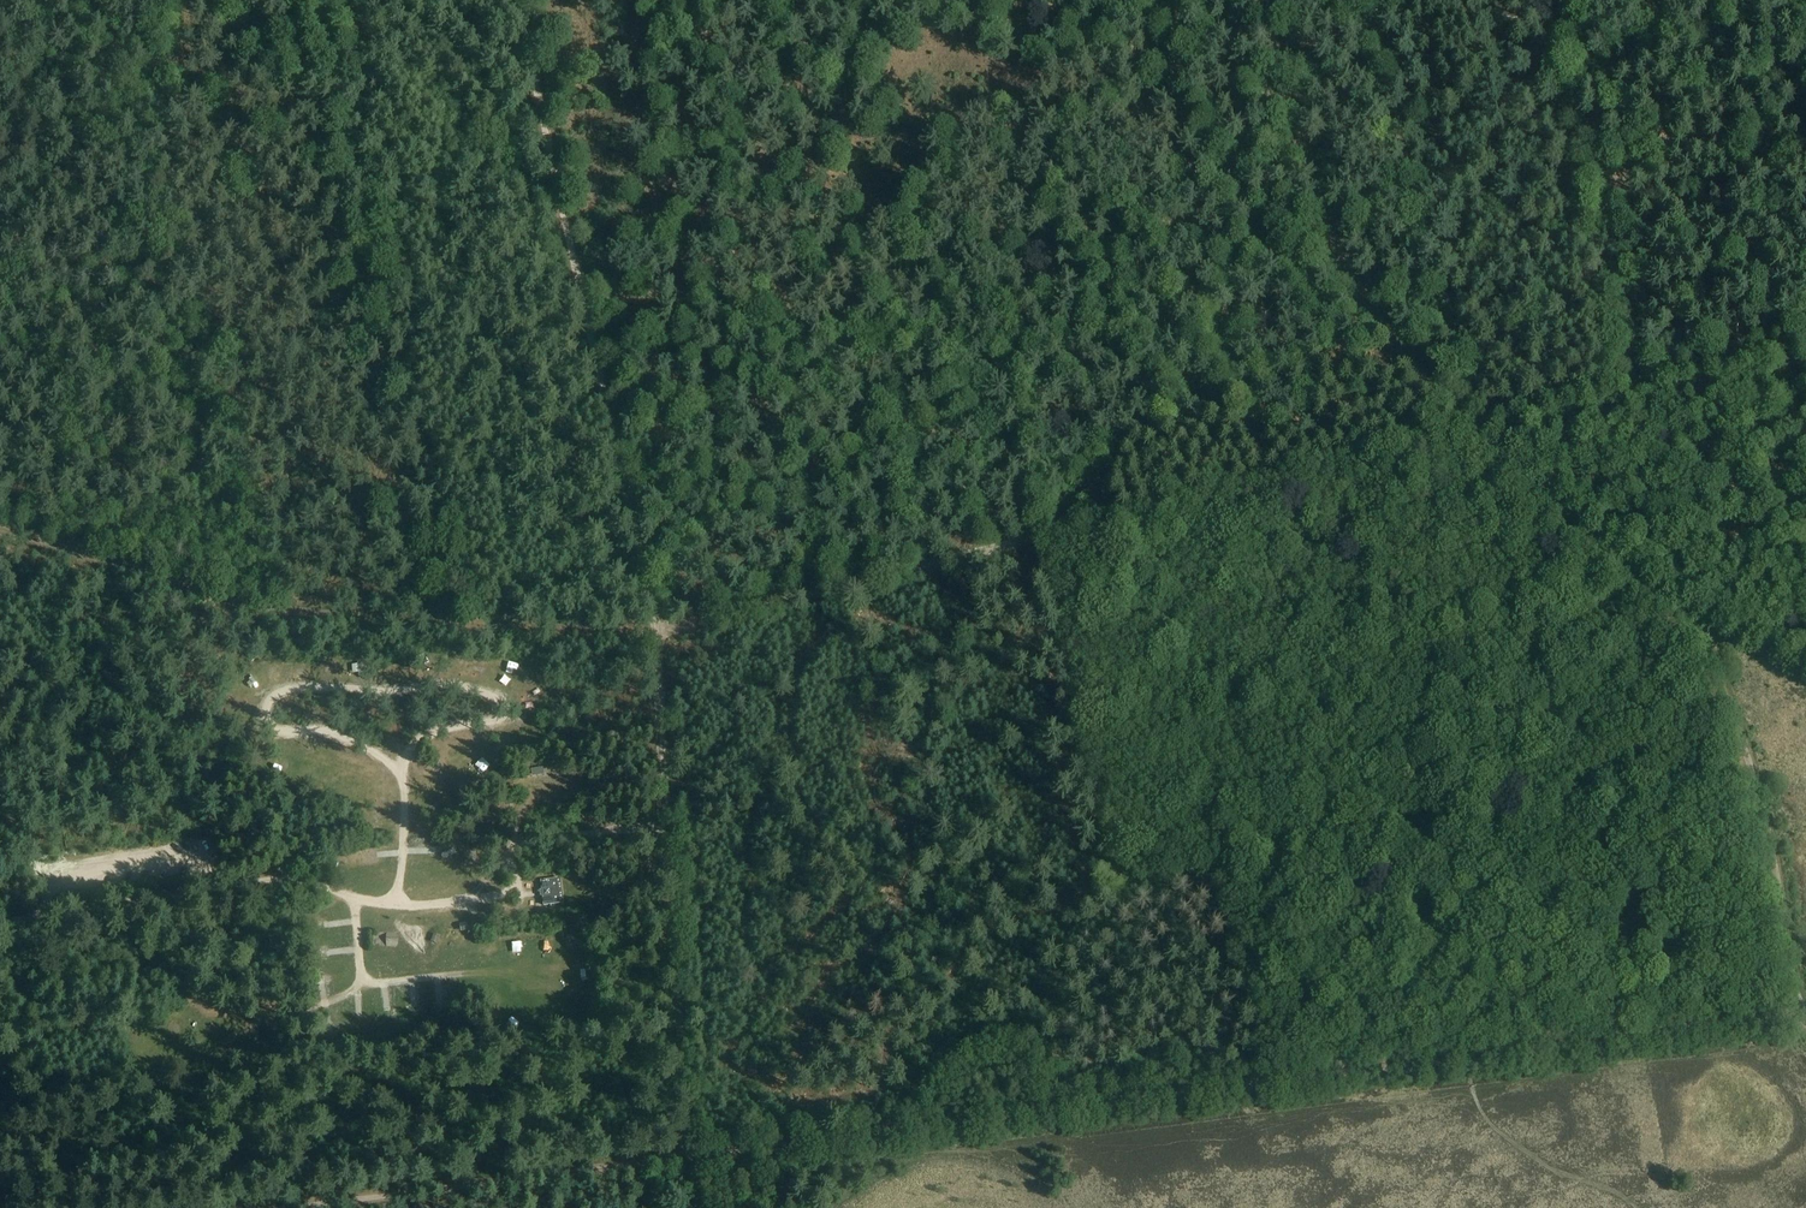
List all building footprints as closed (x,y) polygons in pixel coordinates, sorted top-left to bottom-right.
[(560,879),(541,881),(543,906),(563,903),(560,879)]
